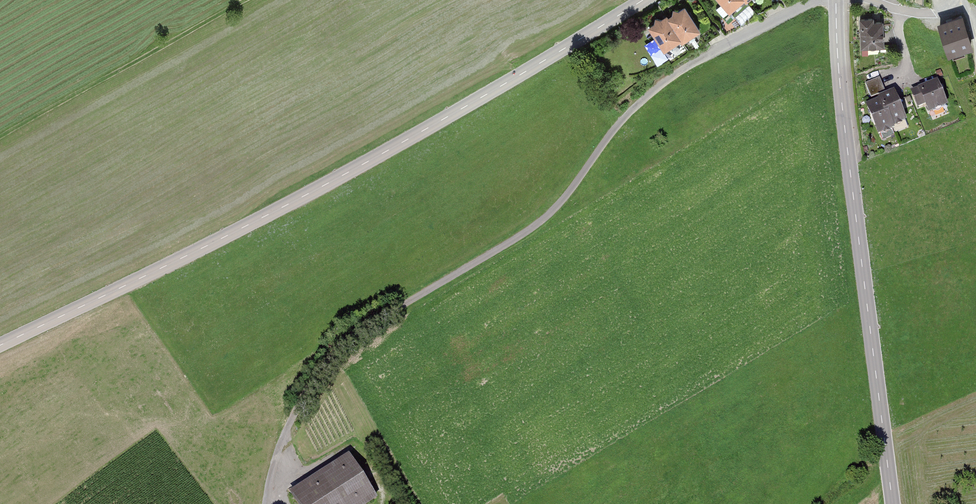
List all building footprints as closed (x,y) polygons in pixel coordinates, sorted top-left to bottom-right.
[(730,12),(744,0),(719,0),(730,12)] [(687,44),(704,33),(688,7),(671,18),(687,44)] [(669,16),(651,28),(667,53),(686,42),(671,18),(669,16)] [(876,16),(861,17),(863,50),(887,48),(885,22),(876,22),(876,16)] [(966,16),(941,23),(950,53),(974,47),(966,16)] [(941,80),(912,92),(920,111),(930,107),(933,114),(952,106),(941,80)] [(885,105),(896,135),(913,129),(902,99),(885,105)] [(868,111),(879,141),(896,135),(885,105),(868,111)] [(292,490),(301,503),(371,503),(381,497),(351,452),(292,490)]
